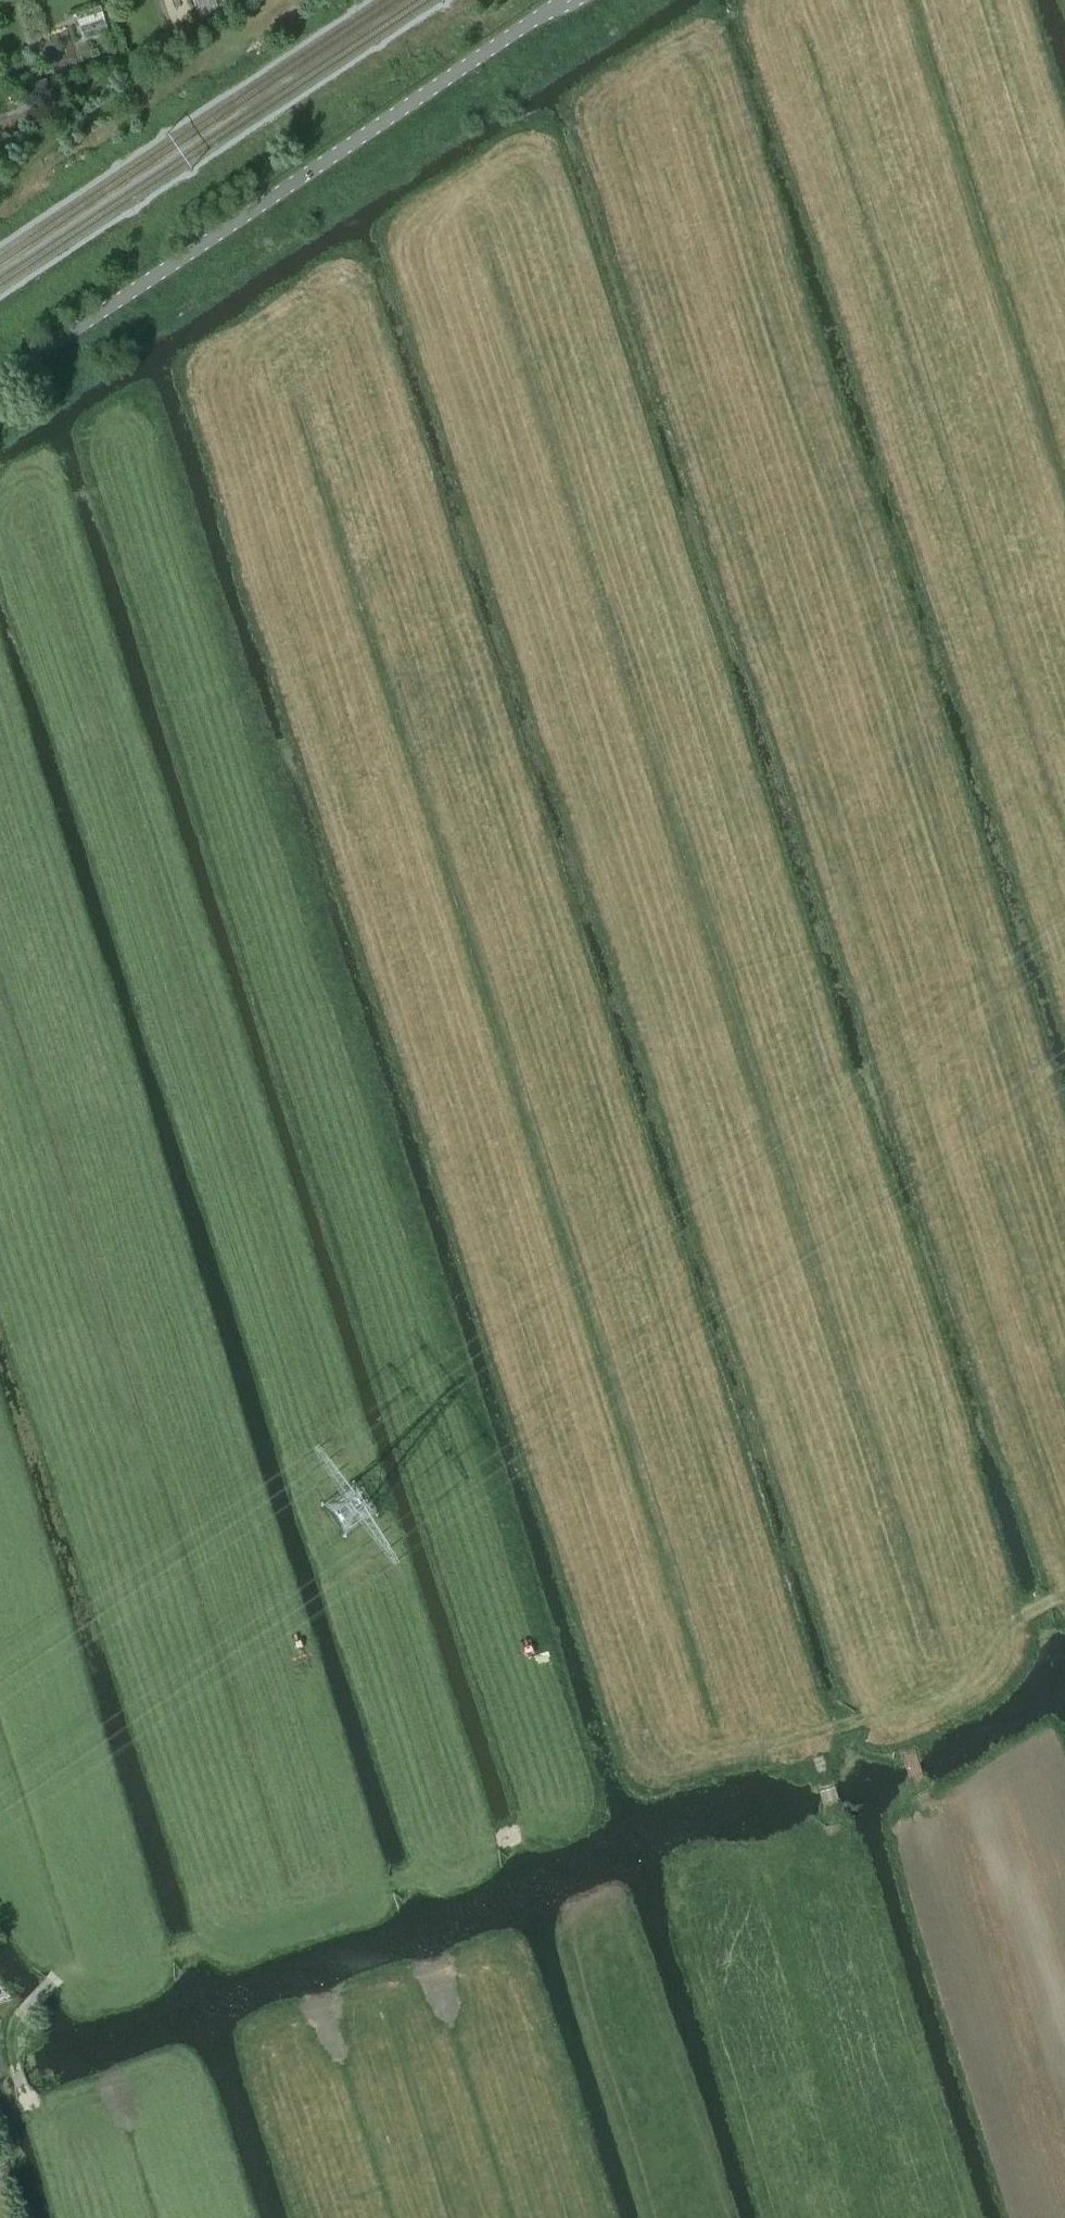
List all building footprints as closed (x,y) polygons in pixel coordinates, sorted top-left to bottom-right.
[(45,81),(25,87),(31,108),(52,101),(45,81)]
